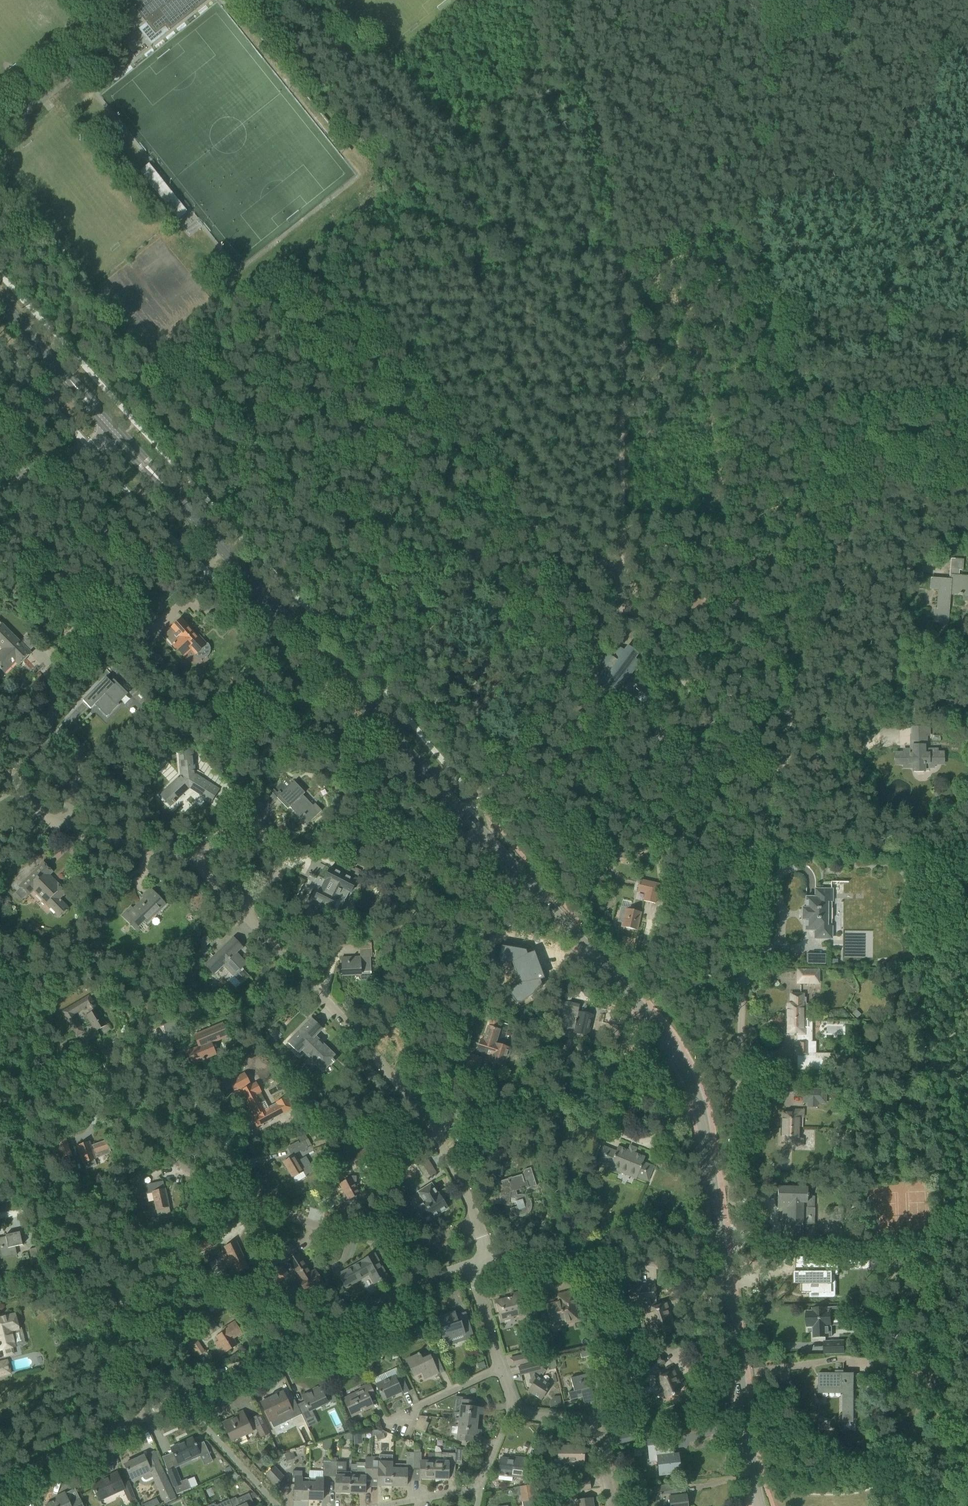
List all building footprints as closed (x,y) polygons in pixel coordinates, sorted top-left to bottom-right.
[(135,8),(155,34),(165,26),(169,31),(208,0),(146,0),(135,8)] [(194,218),(153,161),(142,169),(182,226),(194,218)] [(937,609),(934,609),(933,622),(948,623),(950,595),(961,596),(961,601),(967,602),(967,576),(959,575),(959,570),(963,570),(963,560),(951,559),(949,584),(945,583),(945,580),(931,579),(930,589),(939,589),(937,609)] [(205,645),(191,630),(181,619),(171,628),(177,634),(174,636),(178,639),(172,645),(183,657),(191,650),(196,655),(197,655),(197,656),(198,656),(199,657),(200,657),(201,657),(202,657),(203,657),(204,657),(204,656),(205,656),(206,656),(207,657),(208,656),(209,654),(210,652),(210,650),(210,648),(210,646),(209,645),(208,643),(205,645)] [(2,649),(0,651),(0,668),(4,673),(16,661),(15,660),(19,656),(23,661),(31,653),(29,652),(20,642),(2,623),(2,624),(0,622),(0,647),(2,649)] [(157,659),(172,645),(167,639),(165,640),(160,635),(147,648),(157,659)] [(597,677),(617,692),(640,662),(619,647),(597,677)] [(106,677),(83,701),(91,708),(95,704),(107,716),(106,716),(107,716),(119,704),(117,702),(125,694),(114,682),(112,683),(106,677)] [(631,696),(643,704),(652,692),(639,683),(631,696)] [(131,702),(138,709),(143,703),(137,696),(131,702)] [(897,756),(896,759),(897,762),(900,764),(904,764),(904,767),(914,767),(914,772),(923,772),(923,767),(931,767),(931,764),(939,764),(941,762),(942,759),(941,756),(940,754),(939,754),(936,754),(936,750),(925,750),(925,736),(929,736),(929,728),(923,728),(923,736),(911,736),(911,745),(913,745),(913,751),(904,751),(904,754),(900,754),(897,756)] [(161,795),(170,804),(189,786),(211,800),(218,790),(195,774),(192,749),(182,750),(182,749),(178,749),(180,775),(167,787),(168,788),(161,795)] [(471,779),(478,787),(487,778),(481,770),(471,779)] [(300,818),(301,819),(306,814),(312,820),(322,810),(315,804),(313,805),(303,795),(305,793),(294,781),(277,798),(278,799),(288,809),(290,807),(291,809),(293,808),(301,817),(300,818)] [(619,851),(617,860),(628,862),(630,854),(619,851)] [(20,888),(29,896),(34,891),(58,918),(69,909),(59,898),(65,892),(58,884),(57,885),(47,875),(51,871),(44,864),(20,888)] [(346,872),(357,878),(361,871),(355,868),(354,870),(348,867),(346,872)] [(320,889),(314,900),(319,903),(318,905),(325,909),(326,906),(332,909),(337,912),(342,902),(347,892),(350,893),(356,882),(330,868),(330,869),(331,870),(326,880),(324,879),(324,880),(325,880),(321,889),(320,889)] [(645,893),(643,901),(655,904),(659,884),(640,880),(637,891),(645,893)] [(12,895),(19,902),(27,895),(20,888),(12,895)] [(131,907),(123,915),(125,918),(136,929),(144,921),(146,923),(149,919),(149,918),(157,910),(158,911),(165,904),(150,889),(142,896),(145,898),(133,910),(131,907)] [(805,931),(814,931),(814,940),(832,940),(833,889),(814,889),(814,897),(804,897),(805,907),(801,907),(801,921),(805,920),(805,931)] [(166,899),(170,903),(175,898),(172,894),(166,899)] [(623,929),(629,931),(630,929),(637,930),(641,913),(629,910),(631,902),(622,900),(617,922),(622,923),(622,927),(624,927),(623,929)] [(233,977),(231,978),(238,985),(247,977),(242,971),(243,970),(243,969),(247,965),(239,957),(238,958),(234,954),(242,947),(234,939),(205,966),(214,975),(223,966),(233,977)] [(501,947),(499,959),(513,962),(516,961),(522,975),(518,977),(519,977),(522,984),(511,992),(518,1003),(540,987),(542,986),(541,986),(540,986),(538,979),(542,978),(533,954),(526,957),(523,950),(501,947)] [(366,958),(341,959),(342,974),(361,973),(361,972),(371,972),(370,957),(372,957),(372,950),(366,950),(366,958)] [(798,983),(808,983),(819,983),(820,970),(798,970),(798,983)] [(787,1004),(787,1018),(805,1019),(805,1018),(806,1011),(807,1010),(808,1009),(809,1008),(809,1007),(809,1006),(808,1005),(807,1004),(806,1004),(806,998),(804,998),(804,994),(790,994),(790,1004),(787,1004)] [(62,1011),(72,1028),(77,1036),(84,1032),(75,1017),(73,1019),(71,1016),(87,1006),(91,1013),(86,1016),(95,1031),(107,1025),(89,995),(62,1011)] [(560,1000),(555,1022),(556,1022),(556,1021),(566,1024),(567,1024),(567,1022),(575,1024),(573,1033),(588,1037),(593,1015),(591,1015),(592,1012),(582,1010),(582,1013),(578,1012),(580,1005),(560,1000)] [(853,1013),(858,1019),(861,1015),(857,1010),(853,1013)] [(805,1019),(787,1018),(787,1033),(797,1033),(797,1041),(796,1055),(807,1056),(808,1070),(832,1070),(832,1054),(815,1053),(816,1042),(812,1041),(811,1018),(805,1018),(805,1019)] [(489,1061),(504,1066),(507,1057),(508,1058),(510,1052),(508,1051),(509,1048),(495,1044),(500,1030),(494,1028),(495,1026),(496,1027),(498,1022),(492,1019),(489,1027),(488,1026),(483,1040),(481,1039),(477,1051),(491,1056),(489,1061)] [(303,1027),(288,1043),(299,1054),(302,1051),(323,1072),(334,1060),(337,1057),(315,1036),(321,1030),(310,1020),(303,1027)] [(210,1041),(186,1050),(192,1064),(215,1054),(210,1041)] [(462,1069),(477,1074),(483,1057),(473,1054),(475,1049),(469,1047),(462,1069)] [(244,1073),(229,1082),(235,1093),(241,1090),(241,1091),(240,1091),(254,1116),(259,1113),(264,1123),(268,1121),(269,1122),(272,1122),(273,1120),(272,1119),(292,1107),(286,1096),(268,1106),(261,1092),(262,1092),(256,1082),(251,1085),(244,1073)] [(810,1107),(816,1107),(817,1107),(817,1103),(825,1103),(825,1090),(816,1090),(803,1090),(803,1102),(808,1103),(808,1105),(810,1105),(810,1107)] [(866,1103),(852,1105),(853,1115),(867,1113),(866,1103)] [(783,1113),(782,1128),(798,1128),(798,1118),(804,1118),(804,1111),(803,1111),(803,1110),(793,1110),(793,1113),(783,1113)] [(782,1128),(782,1142),(792,1143),(792,1146),(802,1146),(803,1139),(798,1139),(798,1128),(782,1128)] [(287,1147),(291,1156),(301,1151),(302,1152),(309,1148),(304,1138),(287,1147)] [(77,1146),(83,1163),(86,1162),(88,1167),(97,1164),(93,1152),(95,1151),(96,1154),(110,1149),(107,1140),(91,1146),(89,1142),(77,1146)] [(68,1150),(66,1144),(55,1147),(57,1153),(68,1150)] [(603,1146),(597,1161),(610,1166),(609,1168),(619,1172),(634,1178),(636,1179),(637,1177),(648,1181),(654,1166),(643,1162),(645,1157),(635,1153),(635,1151),(629,1148),(628,1150),(618,1146),(616,1151),(603,1146)] [(371,1160),(365,1149),(351,1157),(356,1167),(371,1160)] [(283,1162),(293,1178),(304,1171),(305,1175),(314,1170),(306,1156),(298,1161),(295,1155),(283,1162)] [(433,1168),(423,1174),(426,1179),(436,1173),(433,1168)] [(510,1200),(510,1201),(511,1202),(512,1203),(513,1203),(516,1202),(517,1207),(510,1209),(510,1210),(511,1210),(511,1211),(511,1212),(513,1214),(514,1215),(516,1216),(517,1216),(518,1216),(519,1217),(521,1217),(522,1217),(523,1217),(523,1216),(524,1216),(525,1216),(526,1215),(527,1215),(528,1214),(528,1213),(529,1213),(531,1201),(530,1199),(529,1198),(527,1196),(525,1195),(524,1195),(522,1195),(519,1195),(517,1195),(516,1191),(523,1188),(523,1189),(537,1185),(531,1168),(524,1169),(522,1174),(508,1178),(508,1179),(500,1181),(502,1187),(501,1193),(488,1197),(491,1205),(495,1204),(497,1204),(499,1204),(508,1205),(509,1198),(511,1198),(510,1199),(510,1200)] [(131,1178),(133,1188),(137,1188),(139,1195),(153,1192),(158,1216),(169,1213),(168,1207),(169,1207),(165,1189),(163,1181),(144,1186),(142,1176),(131,1178)] [(344,1182),(340,1184),(344,1193),(345,1202),(357,1201),(356,1196),(360,1194),(356,1187),(356,1176),(344,1176),(344,1182)] [(415,1208),(424,1223),(447,1208),(438,1194),(437,1194),(431,1184),(417,1193),(424,1203),(415,1208)] [(787,1241),(802,1241),(802,1230),(809,1230),(809,1224),(814,1224),(814,1197),(807,1197),(807,1188),(778,1187),(777,1202),(778,1202),(778,1208),(783,1208),(782,1240),(787,1241)] [(0,1239),(0,1246),(2,1257),(16,1254),(15,1247),(23,1245),(20,1232),(5,1235),(6,1237),(0,1239)] [(194,1243),(199,1253),(214,1246),(209,1236),(194,1243)] [(816,1248),(845,1249),(845,1240),(817,1240),(816,1248)] [(224,1247),(227,1253),(222,1256),(227,1266),(233,1263),(238,1272),(247,1268),(243,1259),(244,1258),(236,1242),(224,1247)] [(29,1250),(32,1263),(39,1261),(36,1248),(29,1250)] [(298,1281),(306,1292),(322,1281),(315,1270),(311,1273),(299,1254),(287,1261),(299,1280),(298,1281)] [(362,1262),(338,1275),(345,1288),(369,1275),(374,1284),(387,1277),(374,1254),(361,1261),(362,1262)] [(870,1259),(854,1259),(854,1260),(854,1261),(854,1268),(870,1268),(870,1259)] [(796,1271),(794,1272),(794,1284),(802,1284),(802,1293),(811,1293),(811,1292),(811,1289),(819,1289),(819,1293),(822,1293),(827,1293),(830,1293),(830,1284),(833,1284),(833,1275),(839,1275),(839,1264),(815,1264),(796,1264),(796,1270),(796,1271)] [(282,1265),(273,1271),(280,1281),(289,1275),(282,1265)] [(667,1317),(670,1316),(666,1304),(656,1307),(654,1300),(655,1300),(654,1286),(628,1287),(629,1304),(641,1303),(644,1310),(643,1311),(650,1332),(670,1325),(667,1317)] [(546,1305),(551,1324),(560,1322),(562,1326),(580,1322),(576,1307),(577,1307),(573,1291),(558,1295),(560,1302),(546,1305)] [(514,1317),(525,1314),(519,1292),(511,1294),(512,1297),(496,1301),(501,1323),(514,1320),(514,1317)] [(217,1300),(213,1304),(219,1309),(223,1304),(217,1300)] [(158,1307),(161,1314),(173,1309),(171,1302),(158,1307)] [(843,1318),(843,1307),(813,1308),(813,1312),(807,1312),(807,1327),(813,1326),(813,1337),(832,1337),(831,1319),(843,1318)] [(0,1351),(4,1350),(5,1356),(15,1354),(13,1348),(16,1347),(12,1332),(20,1330),(16,1313),(0,1317),(0,1350),(0,1351)] [(441,1322),(442,1326),(442,1325),(444,1328),(442,1329),(446,1341),(466,1334),(468,1340),(474,1338),(469,1323),(462,1326),(461,1323),(458,1324),(455,1313),(440,1317),(441,1322)] [(223,1321),(210,1329),(218,1341),(215,1343),(217,1346),(222,1355),(237,1345),(233,1339),(242,1333),(236,1325),(234,1321),(227,1326),(223,1321)] [(205,1352),(196,1339),(190,1343),(199,1356),(205,1352)] [(824,1342),(825,1354),(844,1353),(844,1341),(824,1342)] [(619,1347),(620,1363),(642,1361),(640,1345),(619,1347)] [(406,1359),(414,1376),(421,1372),(425,1379),(437,1373),(434,1367),(440,1364),(436,1354),(422,1360),(418,1353),(406,1359)] [(510,1359),(512,1366),(536,1360),(534,1353),(510,1359)] [(661,1390),(665,1398),(679,1392),(676,1384),(678,1383),(673,1371),(663,1375),(660,1367),(664,1363),(658,1356),(652,1361),(640,1367),(645,1377),(654,1374),(656,1377),(653,1379),(659,1391),(661,1390)] [(2,1376),(10,1374),(7,1361),(0,1363),(0,1370),(2,1376)] [(518,1367),(520,1375),(543,1370),(541,1361),(518,1367)] [(611,1379),(611,1383),(622,1384),(622,1380),(627,1380),(628,1369),(607,1367),(606,1378),(611,1379)] [(573,1391),(568,1392),(570,1401),(582,1397),(583,1402),(587,1401),(588,1405),(595,1404),(591,1387),(597,1386),(594,1372),(593,1372),(593,1374),(588,1375),(588,1374),(570,1378),(573,1391)] [(375,1382),(375,1383),(383,1400),(401,1392),(402,1395),(409,1392),(402,1376),(396,1378),(394,1375),(387,1378),(385,1373),(377,1377),(376,1378),(375,1380),(375,1382)] [(818,1390),(843,1390),(843,1423),(854,1423),(854,1373),(818,1373),(818,1390)] [(529,1382),(532,1385),(528,1392),(541,1400),(550,1385),(534,1374),(529,1382)] [(373,1406),(368,1397),(374,1394),(369,1383),(358,1388),(359,1390),(343,1398),(352,1416),(373,1406)] [(306,1405),(298,1408),(301,1414),(303,1417),(303,1418),(305,1421),(308,1428),(318,1423),(312,1411),(328,1404),(324,1397),(320,1388),(319,1389),(318,1387),(312,1389),(313,1391),(302,1396),(306,1405)] [(283,1392),(261,1403),(265,1412),(270,1421),(273,1428),(301,1414),(298,1408),(295,1400),(288,1403),(287,1401),(283,1392)] [(333,1394),(328,1397),(331,1403),(336,1401),(333,1394)] [(452,1412),(451,1419),(477,1422),(478,1414),(482,1414),(483,1409),(475,1408),(476,1402),(461,1400),(460,1412),(452,1412)] [(260,1437),(269,1433),(260,1415),(247,1421),(242,1412),(236,1415),(237,1417),(223,1423),(232,1441),(233,1440),(235,1445),(247,1439),(245,1435),(253,1431),(253,1430),(256,1429),(260,1437)] [(413,1429),(424,1433),(429,1422),(425,1422),(428,1416),(418,1415),(413,1429)] [(477,1422),(451,1419),(451,1426),(457,1427),(456,1440),(472,1441),(472,1435),(480,1436),(481,1431),(476,1430),(477,1422)] [(674,1453),(672,1437),(646,1440),(648,1453),(656,1452),(659,1476),(681,1474),(679,1457),(678,1453),(674,1453)] [(175,1457),(178,1463),(190,1458),(192,1460),(209,1452),(204,1442),(197,1445),(196,1444),(195,1444),(192,1438),(192,1439),(179,1445),(178,1445),(171,1448),(175,1457)] [(553,1457),(553,1470),(561,1470),(561,1463),(573,1463),(583,1463),(583,1448),(568,1447),(568,1446),(558,1446),(558,1456),(558,1457),(553,1457)] [(435,1453),(434,1479),(435,1479),(436,1482),(441,1480),(441,1479),(448,1479),(448,1470),(448,1468),(454,1469),(454,1470),(455,1470),(455,1464),(461,1464),(462,1450),(456,1450),(455,1453),(445,1453),(441,1453),(441,1451),(440,1450),(439,1448),(437,1447),(435,1447),(435,1453)] [(406,1464),(393,1463),(392,1470),(392,1486),(406,1486),(406,1469),(413,1469),(414,1452),(406,1452),(406,1464)] [(421,1452),(414,1452),(413,1469),(420,1470),(420,1479),(434,1479),(435,1453),(428,1453),(427,1460),(421,1460),(421,1452)] [(379,1457),(372,1457),(372,1478),(378,1479),(378,1486),(392,1486),(392,1470),(393,1463),(393,1455),(379,1454),(379,1457)] [(142,1481),(144,1482),(146,1482),(148,1481),(153,1479),(165,1503),(175,1498),(158,1460),(148,1465),(144,1456),(125,1465),(133,1481),(140,1478),(141,1479),(142,1481)] [(372,1478),(372,1457),(365,1457),(365,1461),(363,1461),(363,1465),(358,1465),(358,1460),(353,1460),(352,1472),(351,1472),(350,1483),(350,1493),(365,1493),(365,1478),(372,1478)] [(499,1475),(498,1480),(512,1481),(513,1477),(524,1478),(524,1481),(523,1485),(532,1484),(533,1480),(534,1470),(526,1469),(527,1458),(519,1457),(519,1460),(501,1458),(499,1475)] [(267,1464),(261,1458),(255,1464),(261,1470),(267,1464)] [(172,1461),(165,1464),(177,1494),(191,1488),(187,1479),(180,1482),(172,1461)] [(323,1476),(330,1477),(331,1461),(323,1461),(323,1476)] [(336,1492),(350,1493),(350,1483),(351,1472),(346,1472),(346,1469),(337,1465),(337,1462),(331,1461),(330,1477),(336,1477),(336,1492)] [(265,1475),(275,1486),(284,1478),(274,1467),(265,1475)] [(294,1499),(308,1500),(309,1478),(303,1477),(302,1477),(302,1471),(293,1470),(292,1478),(296,1478),(294,1499)] [(92,1484),(96,1493),(100,1501),(123,1490),(128,1501),(129,1500),(130,1503),(136,1500),(128,1481),(122,1484),(117,1473),(92,1484)] [(309,1478),(308,1500),(321,1501),(323,1477),(315,1477),(315,1478),(309,1478)] [(277,1485),(280,1491),(288,1487),(285,1481),(277,1485)] [(571,1483),(572,1491),(573,1491),(575,1491),(590,1488),(589,1481),(571,1483)] [(532,1484),(523,1485),(519,1486),(522,1502),(535,1499),(532,1485),(532,1484)] [(654,1488),(655,1493),(662,1492),(662,1493),(668,1493),(670,1505),(687,1505),(686,1495),(674,1496),(674,1492),(673,1485),(662,1487),(654,1488)] [(572,1491),(562,1492),(564,1505),(593,1505),(591,1499),(576,1501),(575,1491),(573,1491),(572,1491)] [(45,1505),(46,1505),(83,1505),(79,1498),(69,1503),(65,1492),(55,1497),(57,1500),(45,1505)] [(249,1493),(237,1499),(240,1505),(255,1505),(249,1493)]
